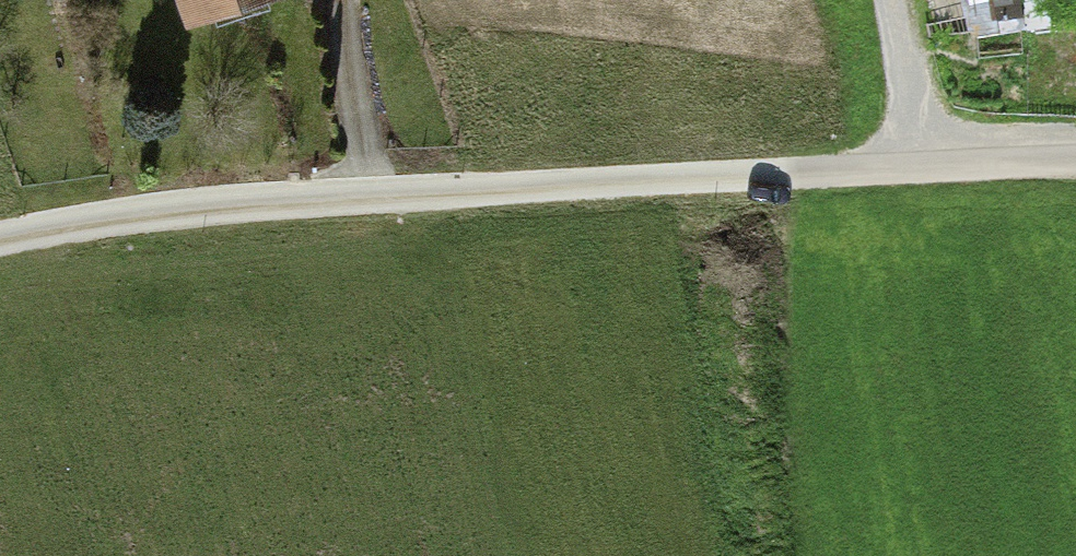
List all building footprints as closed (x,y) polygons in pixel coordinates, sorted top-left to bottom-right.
[(180,31),(278,0),(170,0),(180,31)] [(1025,28),(1019,0),(967,0),(976,39),(1025,28)]
